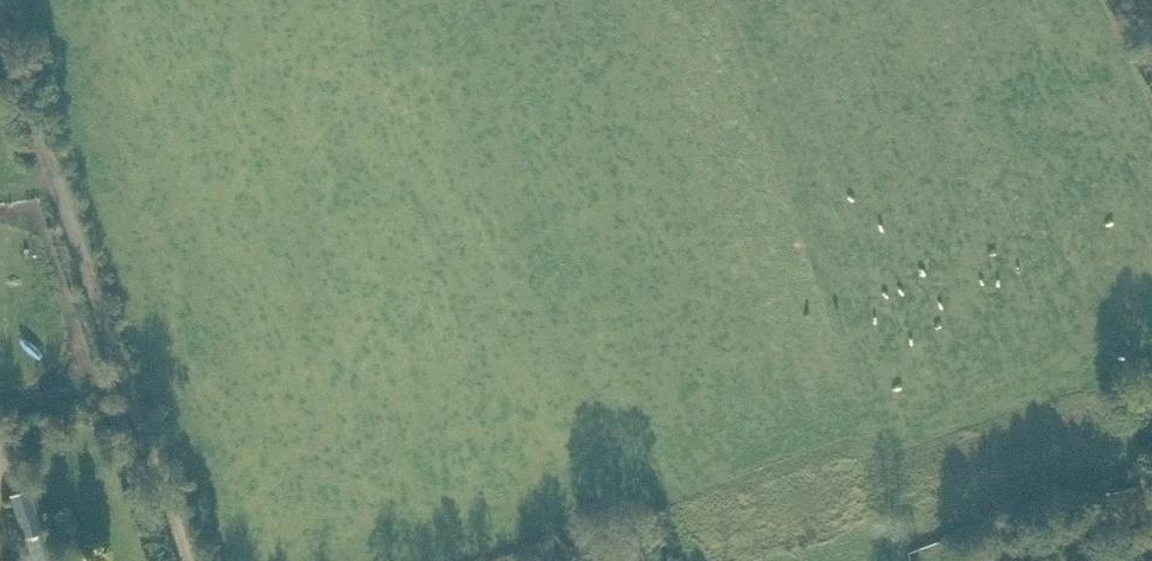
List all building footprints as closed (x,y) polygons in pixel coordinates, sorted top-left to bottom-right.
[(27,539),(45,533),(30,490),(12,496),(27,539)] [(552,553),(553,560),(568,560),(566,551),(552,553)]
